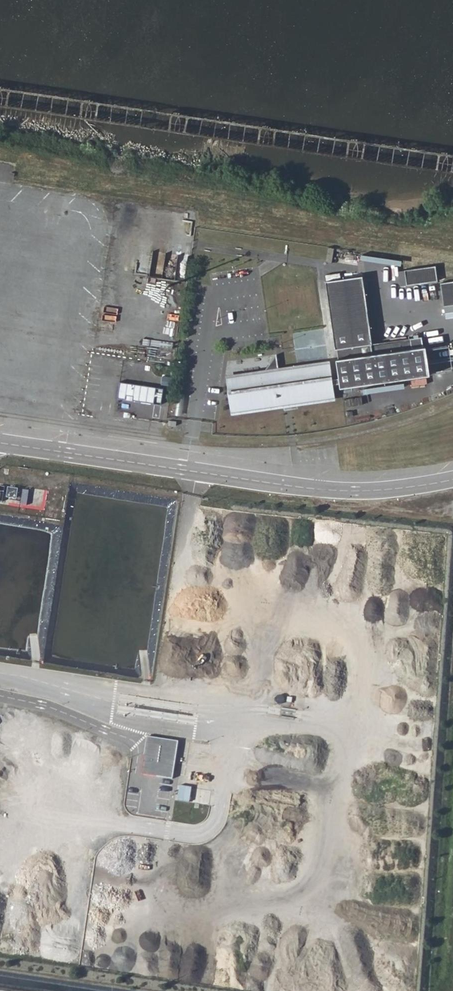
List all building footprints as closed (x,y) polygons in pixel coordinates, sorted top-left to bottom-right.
[(436,269),(407,272),(408,288),(437,285),(436,269)] [(438,271),(439,281),(452,280),(452,270),(438,271)] [(326,287),(338,384),(328,385),(326,368),(276,375),(274,359),(260,377),(227,381),(231,416),(280,411),(280,401),(288,401),(293,409),(331,404),(329,393),(339,392),(340,396),(430,385),(425,347),(411,348),(412,354),(373,359),(362,282),(326,287)] [(442,287),(444,308),(452,307),(452,285),(442,287)] [(121,384),(120,398),(157,404),(160,389),(121,384)] [(288,401),(280,401),(280,411),(293,409),(288,401)] [(32,696),(56,700),(56,699),(58,690),(34,687),(32,696)] [(147,738),(142,776),(173,780),(179,743),(147,738)] [(179,799),(193,801),(194,786),(180,784),(179,799)] [(8,841),(1,889),(5,891),(26,894),(24,908),(37,910),(46,848),(38,847),(33,846),(34,835),(5,831),(4,841),(8,841)] [(40,910),(77,916),(89,839),(52,833),(40,910)] [(0,921),(0,944),(18,947),(22,924),(0,921)]
